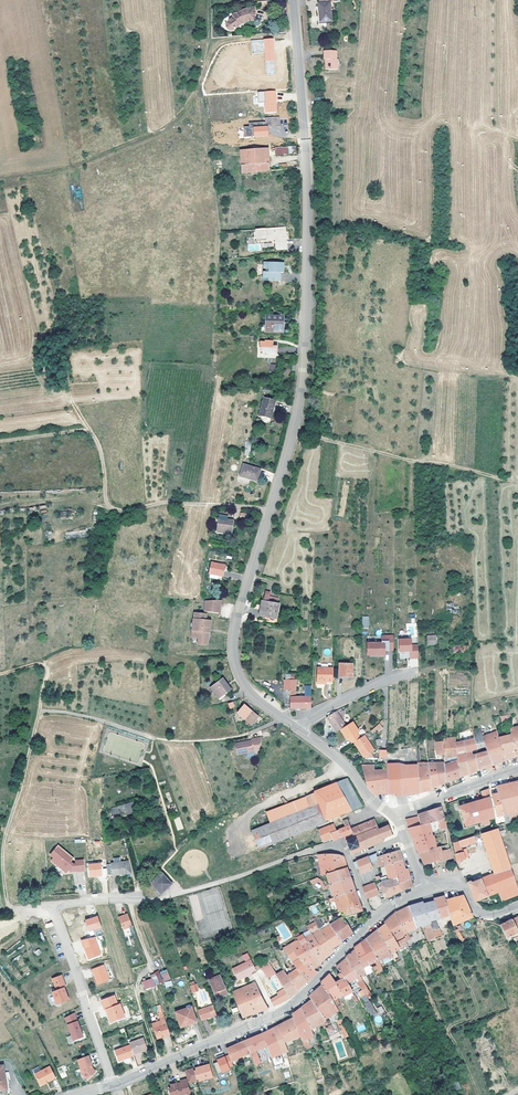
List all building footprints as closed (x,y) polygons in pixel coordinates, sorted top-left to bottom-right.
[(319,9),(321,23),(326,22),(327,22),(333,21),(330,3),(330,0),(318,0),(319,9)] [(321,23),(319,9),(317,9),(319,25),(326,24),(326,22),(321,23)] [(251,11),(245,12),(240,15),(235,17),(227,18),(227,23),(226,25),(225,28),(227,31),(229,33),(232,34),(235,33),(239,28),(246,24),(255,23),(255,10),(251,11)] [(276,74),(273,38),(251,40),(252,53),(264,52),(266,74),(276,74)] [(325,69),(327,69),(338,69),(338,59),(336,59),(336,51),(327,51),(324,51),(323,59),(326,59),(326,62),(325,62),(325,69)] [(276,90),(258,91),(258,102),(264,102),(264,113),(277,112),(276,90)] [(240,148),(269,146),(267,131),(239,133),(240,148)] [(269,147),(241,149),(242,171),(269,169),(269,147)] [(281,227),(251,229),(252,240),(270,239),(271,249),(283,249),(281,227)] [(276,262),(259,262),(258,268),(261,268),(261,271),(258,271),(258,278),(264,278),(264,280),(275,280),(275,272),(279,272),(279,268),(276,268),(276,262)] [(282,332),(283,316),(262,316),(261,331),(282,332)] [(278,353),(278,346),(274,346),(274,340),(265,340),(265,341),(260,341),(260,352),(278,353)] [(263,398),(258,415),(269,418),(274,400),(263,398)] [(241,477),(258,481),(261,470),(243,466),(241,477)] [(234,519),(226,518),(227,515),(219,514),(218,517),(216,517),(214,525),(217,525),(216,530),(232,532),(234,519)] [(65,532),(66,538),(87,537),(86,530),(65,532)] [(211,560),(209,571),(221,574),(224,564),(211,560)] [(219,611),(220,599),(205,600),(204,610),(219,611)] [(278,603),(262,600),(260,614),(265,615),(264,618),(275,620),(278,603)] [(205,613),(195,612),(192,635),(199,636),(198,643),(206,644),(206,638),(208,639),(209,631),(207,630),(207,628),(208,628),(209,627),(210,627),(210,626),(211,620),(205,619),(204,617),(205,613)] [(437,645),(436,635),(426,635),(427,645),(437,645)] [(381,643),(367,643),(367,655),(384,655),(384,650),(393,650),(393,637),(381,638),(381,643)] [(410,637),(398,638),(398,650),(409,650),(409,657),(417,657),(417,643),(410,644),(410,637)] [(339,662),(339,676),(352,676),(352,663),(339,662)] [(316,683),(325,683),(325,681),(331,681),(332,667),(317,667),(316,683)] [(310,707),(310,685),(305,685),(305,696),(295,696),(294,689),(295,689),(295,685),(296,685),(295,679),(292,679),(292,676),(290,676),(290,679),(289,689),(289,707),(293,708),(310,707)] [(225,683),(221,678),(209,687),(215,695),(216,694),(219,698),(228,690),(223,684),(225,683)] [(258,716),(243,704),(237,712),(251,724),(258,716)] [(517,727),(514,708),(505,710),(506,714),(508,727),(509,734),(513,756),(517,755),(517,727)] [(343,726),(333,711),(323,718),(333,732),(337,730),(339,728),(343,726)] [(495,728),(491,717),(491,715),(489,715),(488,712),(484,713),(488,730),(490,729),(495,728)] [(508,727),(506,714),(499,716),(499,715),(491,717),(495,728),(496,730),(505,728),(508,727)] [(357,731),(350,721),(343,726),(339,728),(342,732),(341,732),(342,735),(343,734),(346,738),(349,743),(351,742),(358,737),(355,732),(357,731)] [(375,735),(383,727),(379,723),(371,731),(375,735)] [(342,732),(339,728),(337,730),(344,740),(346,738),(343,734),(342,735),(341,732),(342,732)] [(475,750),(473,739),(471,728),(457,731),(460,741),(455,742),(459,777),(468,774),(477,770),(474,756),(471,757),(470,752),(475,750)] [(485,747),(482,737),(480,733),(479,729),(474,731),(476,738),(473,739),(475,750),(483,748),(485,747)] [(505,758),(498,737),(496,732),(491,734),(482,737),(485,747),(486,751),(491,765),(497,763),(505,760),(505,758)] [(358,737),(351,742),(360,755),(366,754),(369,752),(372,749),(362,734),(361,735),(358,737)] [(509,734),(507,735),(498,737),(505,758),(508,757),(513,756),(509,734)] [(258,752),(261,735),(251,738),(252,739),(235,743),(237,753),(254,749),(255,753),(258,752)] [(454,761),(443,762),(444,783),(451,780),(459,777),(455,742),(446,743),(445,740),(442,740),(442,741),(443,760),(448,760),(447,757),(454,756),(454,761)] [(444,783),(443,762),(443,760),(442,741),(434,741),(436,758),(438,758),(439,762),(435,763),(437,785),(441,784),(444,783)] [(486,751),(484,752),(474,756),(477,770),(491,765),(486,751)] [(437,785),(435,763),(434,758),(430,758),(431,762),(427,763),(430,788),(434,787),(437,785)] [(427,763),(417,764),(417,765),(418,792),(430,789),(430,788),(427,763)] [(387,793),(385,764),(381,764),(381,769),(381,773),(372,774),(372,769),(372,765),(360,765),(361,768),(365,783),(365,786),(370,793),(378,793),(387,793)] [(399,795),(398,764),(385,764),(387,793),(394,793),(395,796),(399,795)] [(418,792),(417,765),(405,766),(398,764),(399,795),(418,792)] [(337,782),(352,809),(362,805),(354,791),(347,778),(337,782)] [(313,791),(317,802),(325,821),(352,809),(337,782),(313,791)] [(514,782),(504,785),(494,787),(496,793),(490,795),(494,817),(500,815),(502,822),(517,819),(517,797),(514,782)] [(489,798),(487,789),(480,792),(482,800),(458,806),(463,826),(476,822),(477,826),(481,824),(486,823),(485,820),(492,818),(488,799),(489,798)] [(317,802),(313,791),(264,811),(269,822),(317,802)] [(116,814),(120,813),(120,815),(131,812),(131,810),(135,809),(133,801),(129,802),(130,806),(125,807),(124,803),(111,807),(112,813),(116,814)] [(325,821),(317,802),(269,822),(251,829),(259,849),(325,822),(325,821)] [(427,811),(416,815),(419,826),(443,819),(439,807),(427,811)] [(435,832),(444,829),(443,819),(419,826),(416,815),(409,817),(411,824),(408,825),(409,828),(406,829),(417,853),(430,849),(438,847),(439,847),(438,844),(434,845),(432,836),(431,837),(430,833),(433,832),(433,834),(435,834),(435,832)] [(180,817),(174,819),(178,830),(183,828),(180,817)] [(351,837),(376,827),(373,819),(349,829),(347,825),(334,830),(332,825),(317,830),(321,840),(330,837),(331,840),(336,838),(342,836),(350,833),(351,837)] [(345,820),(332,825),(334,830),(347,825),(345,820)] [(351,837),(344,840),(349,854),(381,841),(380,839),(396,832),(392,823),(377,829),(376,827),(351,837)] [(503,830),(500,823),(494,825),(495,828),(498,836),(502,834),(500,831),(503,830)] [(517,895),(510,873),(498,836),(495,828),(484,832),(480,833),(493,873),(471,882),(469,881),(465,883),(473,901),(488,896),(496,892),(497,896),(500,902),(517,895)] [(474,842),(472,836),(451,843),(455,859),(455,864),(459,862),(459,861),(463,859),(459,847),(474,842)] [(449,858),(447,844),(443,845),(444,848),(444,850),(440,851),(439,849),(438,847),(430,849),(434,862),(443,860),(449,858)] [(74,858),(59,845),(50,854),(54,857),(51,860),(66,873),(69,870),(70,872),(76,871),(76,872),(84,871),(83,860),(75,861),(76,864),(73,864),(71,862),(74,858)] [(434,862),(430,849),(417,853),(423,865),(429,863),(434,862)] [(399,850),(376,856),(377,859),(377,866),(385,864),(402,859),(399,850)] [(377,859),(376,856),(376,853),(354,861),(356,867),(358,866),(360,872),(372,868),(369,862),(377,859)] [(320,854),(315,854),(319,877),(324,875),(345,867),(342,860),(342,858),(339,856),(336,855),(328,854),(320,854)] [(405,868),(402,859),(385,864),(389,879),(397,877),(399,882),(410,878),(407,867),(405,868)] [(114,863),(111,863),(113,875),(131,872),(129,861),(121,862),(114,863)] [(101,863),(88,864),(90,877),(102,876),(101,863)] [(347,872),(345,867),(324,875),(327,885),(348,877),(347,872)] [(172,883),(161,871),(150,881),(161,892),(172,883)] [(350,882),(348,877),(327,885),(324,886),(322,887),(320,887),(322,890),(328,888),(332,897),(353,890),(350,882)] [(402,890),(399,882),(397,877),(389,879),(380,882),(384,898),(393,894),(402,890)] [(412,885),(410,878),(399,882),(402,890),(407,888),(412,885)] [(379,894),(374,882),(373,883),(363,886),(367,898),(377,895),(379,894)] [(355,896),(353,890),(332,897),(327,899),(328,902),(334,900),(337,906),(331,908),(328,908),(328,914),(331,913),(337,912),(341,917),(360,911),(355,896)] [(193,920),(203,920),(201,894),(191,894),(193,920)] [(447,914),(444,900),(443,896),(432,899),(433,901),(421,904),(430,930),(428,931),(430,935),(432,934),(433,937),(439,935),(433,919),(447,914)] [(471,917),(461,896),(453,898),(444,900),(447,914),(450,925),(471,917)] [(430,930),(421,904),(420,902),(407,906),(415,927),(420,925),(425,937),(430,935),(428,931),(430,930)] [(415,927),(407,906),(398,910),(397,911),(393,913),(403,935),(401,936),(402,938),(403,941),(408,938),(405,931),(415,927)] [(127,913),(118,917),(123,930),(132,926),(127,913)] [(382,923),(383,924),(394,941),(401,936),(403,935),(393,913),(386,919),(383,921),(382,923)] [(89,931),(101,927),(98,916),(86,920),(89,931)] [(321,926),(316,917),(311,918),(312,920),(317,929),(321,926)] [(344,937),(351,933),(342,919),(331,925),(330,926),(339,941),(344,937)] [(329,949),(319,931),(317,929),(312,920),(310,921),(311,922),(308,924),(304,925),(307,929),(301,932),(299,929),(292,933),(293,935),(294,938),(300,934),(319,962),(324,957),(331,952),(329,949)] [(517,932),(511,920),(504,923),(499,926),(505,938),(517,932)] [(395,942),(394,941),(383,924),(379,927),(375,930),(389,957),(391,959),(392,962),(394,961),(393,958),(396,956),(393,950),(403,945),(404,946),(405,946),(403,941),(402,938),(395,942)] [(339,941),(330,926),(327,927),(319,931),(329,949),(333,946),(339,942),(339,941)] [(474,937),(470,928),(454,932),(456,935),(458,941),(474,937)] [(389,957),(375,930),(367,936),(364,938),(377,965),(380,963),(378,958),(385,955),(387,958),(389,957)] [(300,934),(294,938),(293,938),(294,940),(280,950),(284,955),(291,964),(292,965),(298,962),(303,968),(308,965),(312,969),(315,966),(319,962),(300,934)] [(279,935),(272,938),(274,943),(281,939),(279,935)] [(88,960),(101,955),(95,937),(81,941),(88,960)] [(351,948),(352,950),(361,967),(372,961),(373,965),(369,967),(371,970),(372,974),(380,970),(379,969),(377,965),(364,938),(355,945),(351,948)] [(425,945),(422,946),(428,956),(430,955),(425,945)] [(361,967),(352,950),(347,954),(344,957),(344,958),(357,978),(359,976),(360,977),(364,974),(361,967)] [(357,978),(344,958),(342,960),(338,964),(335,967),(338,973),(345,984),(352,980),(357,978)] [(256,971),(250,960),(246,962),(233,968),(238,980),(246,976),(245,975),(247,974),(248,975),(252,973),(256,971)] [(257,965),(258,967),(264,978),(273,974),(268,964),(266,960),(257,965)] [(292,965),(291,964),(290,964),(289,962),(285,964),(287,967),(290,971),(295,969),(296,970),(305,981),(310,976),(314,972),(312,969),(308,965),(303,968),(298,962),(292,965)] [(97,985),(110,980),(104,965),(92,970),(97,985)] [(300,986),(290,973),(286,967),(281,969),(281,970),(286,978),(295,991),(300,986)] [(286,978),(281,970),(274,975),(287,998),(291,994),(295,991),(286,978)] [(305,981),(296,970),(290,973),(300,986),(301,985),(305,981)] [(168,972),(161,975),(162,978),(163,977),(165,982),(170,979),(168,972)] [(328,984),(333,981),(328,973),(318,983),(320,985),(321,985),(333,1008),(337,1006),(333,998),(335,997),(328,984)] [(348,989),(338,973),(335,974),(337,977),(333,981),(328,984),(335,997),(339,995),(340,996),(349,991),(348,989)] [(151,975),(152,979),(154,984),(159,982),(156,974),(151,975)] [(57,990),(64,987),(63,983),(65,982),(62,975),(53,978),(57,990)] [(226,994),(218,975),(207,979),(214,998),(226,994)] [(374,993),(367,978),(362,981),(360,977),(359,976),(357,978),(352,980),(355,985),(353,986),(354,988),(352,990),(356,998),(362,994),(364,996),(368,993),(370,996),(374,993)] [(152,979),(142,982),(145,989),(155,986),(154,984),(152,979)] [(253,981),(250,983),(230,992),(235,1005),(238,1012),(239,1017),(257,1011),(266,1008),(253,981)] [(192,993),(199,991),(197,984),(195,984),(191,986),(190,986),(192,993)] [(307,996),(309,1000),(321,1018),(334,1011),(333,1008),(321,985),(320,985),(313,990),(307,996)] [(70,1000),(64,987),(57,990),(53,992),(58,1005),(70,1000)] [(104,1010),(105,1010),(119,1005),(115,995),(101,1001),(104,1010)] [(367,999),(370,1004),(375,1013),(381,1010),(374,996),(371,997),(367,999)] [(326,1025),(321,1018),(309,1000),(295,1010),(289,1014),(291,1018),(292,1022),(298,1037),(299,1040),(305,1038),(311,1036),(311,1035),(308,1030),(310,1028),(318,1023),(322,1029),(323,1028),(326,1026),(326,1025)] [(105,1010),(110,1023),(126,1017),(121,1004),(119,1005),(105,1010)] [(194,1021),(188,1004),(173,1009),(179,1026),(190,1022),(194,1021)] [(214,1015),(210,1005),(195,1010),(198,1021),(208,1017),(214,1015)] [(238,1012),(235,1005),(228,1007),(231,1015),(238,1012)] [(66,1017),(69,1025),(78,1021),(74,1012),(66,1017)] [(168,1033),(163,1018),(159,1019),(149,1023),(154,1038),(162,1035),(168,1033)] [(292,1022),(291,1018),(271,1028),(280,1054),(283,1053),(286,1052),(282,1043),(281,1040),(289,1038),(290,1040),(298,1037),(292,1022)] [(83,1036),(78,1021),(69,1025),(74,1040),(83,1036)] [(326,1026),(323,1028),(328,1039),(329,1040),(338,1036),(332,1021),(326,1025),(326,1026)] [(338,1025),(337,1025),(342,1037),(346,1035),(344,1031),(340,1021),(337,1022),(338,1025)] [(358,1032),(366,1029),(364,1024),(356,1027),(358,1032)] [(285,1059),(277,1062),(275,1055),(280,1054),(271,1028),(262,1032),(248,1038),(224,1049),(225,1052),(229,1061),(249,1052),(265,1046),(272,1069),(283,1066),(287,1065),(285,1059)] [(130,1054),(131,1053),(144,1049),(141,1038),(126,1043),(127,1045),(130,1054)] [(308,1047),(305,1038),(299,1040),(302,1049),(308,1047)] [(130,1054),(127,1045),(111,1050),(114,1060),(130,1055),(130,1054)] [(229,1061),(225,1052),(219,1055),(224,1067),(230,1065),(229,1061)] [(86,1055),(74,1059),(78,1068),(80,1073),(85,1079),(93,1071),(90,1067),(89,1068),(89,1066),(90,1066),(89,1064),(90,1064),(86,1055)] [(224,1067),(219,1055),(212,1058),(217,1070),(224,1067)] [(54,1077),(48,1065),(33,1073),(39,1085),(54,1077)] [(195,1073),(187,1076),(190,1083),(182,1086),(183,1088),(179,1090),(178,1087),(172,1089),(173,1094),(191,1094),(189,1088),(199,1085),(195,1073)]
